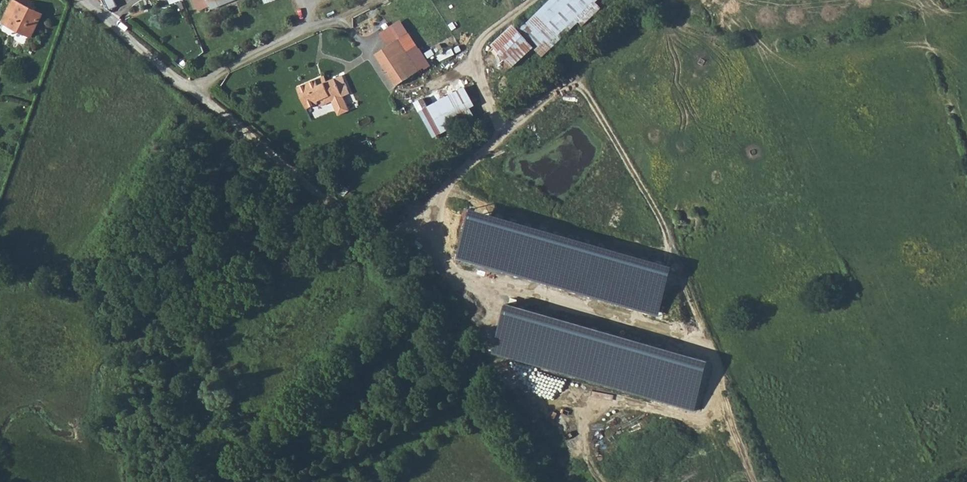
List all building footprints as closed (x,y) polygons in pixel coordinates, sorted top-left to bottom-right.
[(198,10),(210,5),(211,9),(233,0),(194,0),(198,10)] [(516,65),(538,45),(544,51),(581,17),(585,21),(603,4),(599,0),(552,0),(522,29),(516,24),(495,43),(516,65)] [(45,15),(14,3),(4,26),(36,39),(45,15)] [(385,52),(406,84),(419,75),(410,62),(421,55),(408,37),(385,52)] [(410,62),(419,75),(429,68),(421,55),(410,62)] [(326,76),(308,84),(318,105),(329,101),(328,98),(336,94),(340,95),(341,99),(353,94),(344,74),(337,77),(334,75),(328,78),(326,76)] [(426,107),(441,135),(477,115),(461,88),(426,107)] [(331,104),(341,99),(340,95),(336,94),(328,98),(329,101),(331,104)] [(354,191),(348,198),(362,209),(368,202),(354,191)]
